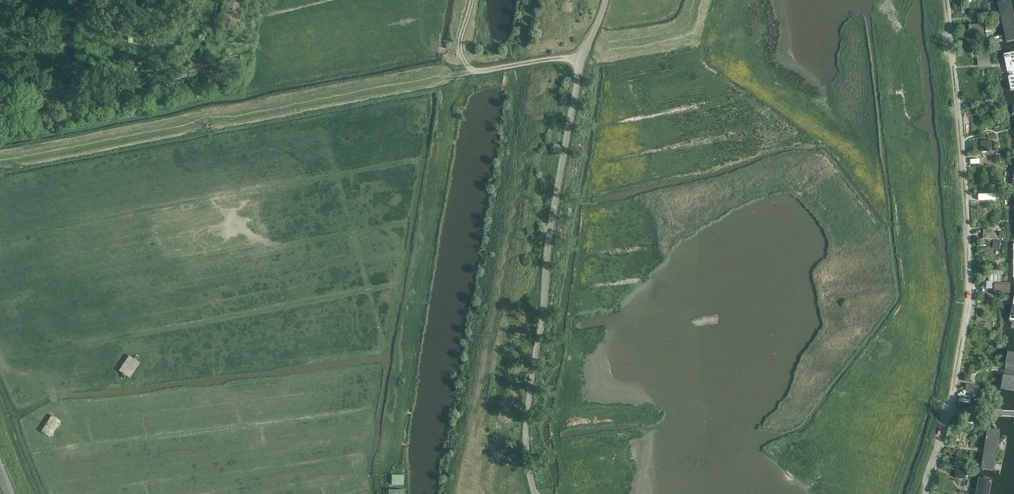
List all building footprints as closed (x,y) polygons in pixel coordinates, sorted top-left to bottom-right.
[(569,0),(567,0),(564,2),(563,9),(573,9),(573,2),(570,2),(571,0),(569,0)] [(1007,44),(1013,43),(1013,10),(1012,2),(994,6),(996,15),(1000,14),(1007,44)] [(986,16),(978,16),(978,25),(986,24),(986,16)] [(970,34),(983,33),(982,25),(970,26),(970,34)] [(1013,91),(1013,53),(1003,55),(1012,92),(1013,91)] [(993,140),(981,141),(981,152),(994,151),(993,140)] [(995,165),(995,154),(995,153),(984,153),(984,166),(995,165)] [(1000,240),(992,229),(983,229),(983,239),(1000,240)] [(989,281),(1000,281),(1000,274),(989,273),(989,281)] [(1008,283),(1005,282),(995,282),(994,289),(994,292),(1005,293),(1007,293),(1010,293),(1011,283),(1008,283)] [(512,340),(504,338),(504,342),(503,347),(511,348),(511,344),(512,340)] [(1001,390),(1013,393),(1013,354),(1008,353),(1001,390)] [(140,362),(136,360),(138,357),(136,355),(134,358),(130,355),(119,370),(124,373),(122,376),(124,377),(126,375),(130,378),(140,362)] [(50,437),(51,435),(54,437),(55,435),(53,433),(58,425),(61,426),(62,424),(60,423),(61,420),(52,415),(41,432),(50,437)] [(988,430),(981,471),(1002,474),(1007,438),(1000,437),(1001,432),(988,430)] [(503,451),(506,464),(513,463),(511,450),(503,451)] [(956,459),(955,469),(965,470),(966,460),(956,459)] [(956,470),(955,478),(965,479),(966,471),(956,470)] [(391,475),(391,484),(403,485),(403,475),(391,475)] [(975,493),(990,493),(992,481),(979,478),(975,493)]
